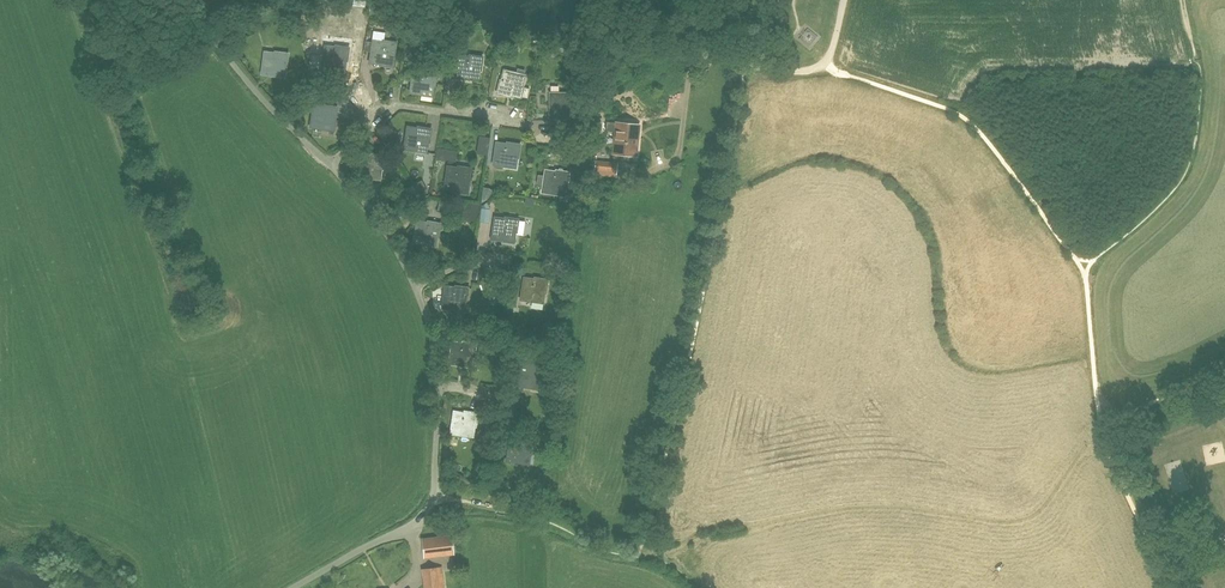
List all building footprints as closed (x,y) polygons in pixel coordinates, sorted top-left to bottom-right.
[(369,63),(381,64),(392,66),(396,43),(383,41),(382,42),(372,41),(369,63)] [(322,68),(334,69),(333,71),(345,72),(349,48),(335,46),(335,47),(325,46),(322,68)] [(273,77),(285,78),(288,54),(275,52),(274,53),(264,52),(261,74),(273,75),(273,77)] [(468,69),(480,70),(482,57),(469,56),(468,57),(458,55),(457,65),(455,77),(467,79),(468,69)] [(423,73),(413,71),(409,93),(421,95),(421,96),(433,98),(436,74),(423,72),(423,73)] [(511,83),(500,80),(497,93),(510,96),(510,94),(520,97),(525,75),(514,73),(511,83)] [(336,103),(344,97),(337,89),(329,95),(336,103)] [(550,93),(550,105),(549,105),(549,118),(563,118),(563,117),(573,117),(573,95),(561,95),(561,93),(550,93)] [(321,130),(333,132),(337,108),(324,106),(323,107),(313,106),(310,128),(321,129),(321,130)] [(635,156),(638,125),(606,121),(605,131),(615,132),(612,154),(635,156)] [(404,149),(415,151),(415,152),(427,153),(430,129),(417,127),(417,129),(407,127),(404,149)] [(506,156),(518,158),(519,145),(506,143),(506,144),(496,143),(493,165),(504,166),(506,156)] [(381,181),(382,169),(384,157),(371,155),(371,156),(361,154),(357,176),(369,178),(369,179),(381,181)] [(593,175),(616,178),(617,163),(595,160),(593,175)] [(467,191),(468,181),(470,168),(457,167),(457,168),(447,166),(444,188),(451,189),(467,191)] [(565,197),(566,186),(568,173),(555,171),(555,172),(545,170),(542,192),(553,194),(553,195),(565,197)] [(420,198),(425,195),(428,194),(423,183),(415,187),(420,198)] [(502,242),(514,244),(518,220),(505,218),(504,219),(494,217),(491,239),(502,241),(502,242)] [(436,247),(438,237),(440,224),(427,222),(427,223),(417,221),(413,243),(436,247)] [(520,300),(532,301),(532,303),(544,304),(545,293),(547,280),(534,278),(534,279),(524,278),(520,300)] [(454,299),(466,301),(468,288),(454,286),(454,287),(444,286),(441,308),(453,309),(454,299)] [(461,355),(473,357),(475,344),(462,342),(462,344),(452,342),(449,364),(460,366),(461,355)] [(530,378),(542,379),(544,367),(531,365),(531,366),(520,364),(517,386),(529,388),(530,378)] [(463,425),(475,426),(477,414),(464,412),(463,413),(453,411),(450,433),(462,435),(463,425)] [(531,454),(533,441),(520,439),(520,440),(509,439),(506,461),(518,463),(519,452),(531,454)] [(442,537),(444,554),(453,553),(451,536),(442,537)] [(424,557),(444,554),(442,537),(422,539),(424,557)] [(420,566),(421,587),(439,587),(441,587),(440,564),(420,566)]
